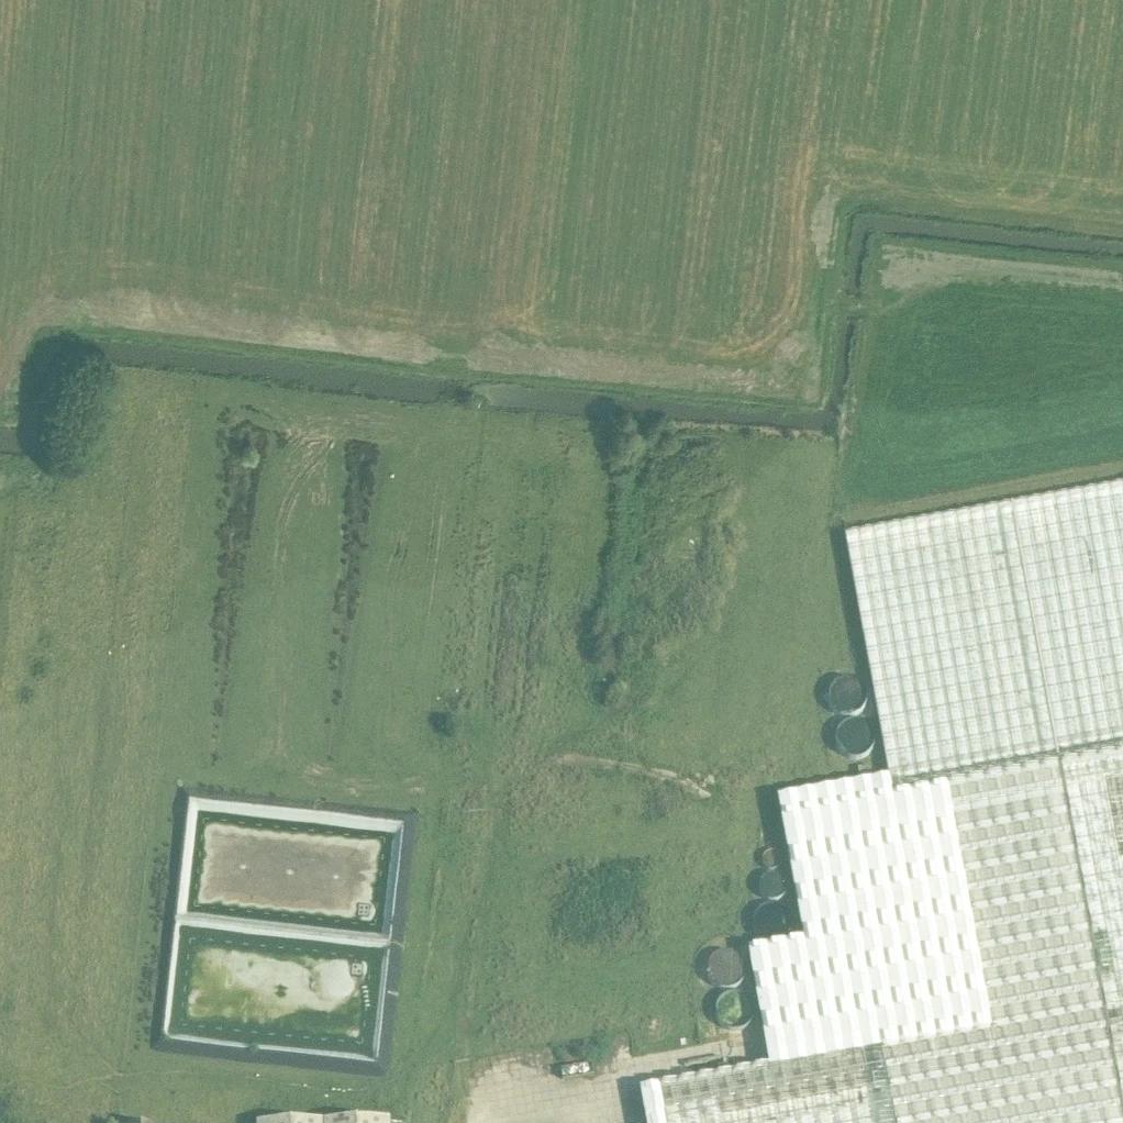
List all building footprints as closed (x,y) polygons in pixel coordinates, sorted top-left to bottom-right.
[(842,540),(889,801),(837,811),(833,789),(816,793),(820,814),(781,821),(803,941),(749,951),(770,1068),(641,1091),(647,1122),(1122,1122),(1122,489),(842,540)] [(845,676),(831,696),(851,711),(866,690),(845,676)] [(876,730),(849,716),(836,741),(863,755),(876,730)] [(760,882),(770,901),(790,890),(779,871),(760,882)] [(708,960),(720,986),(746,974),(734,948),(708,960)]
